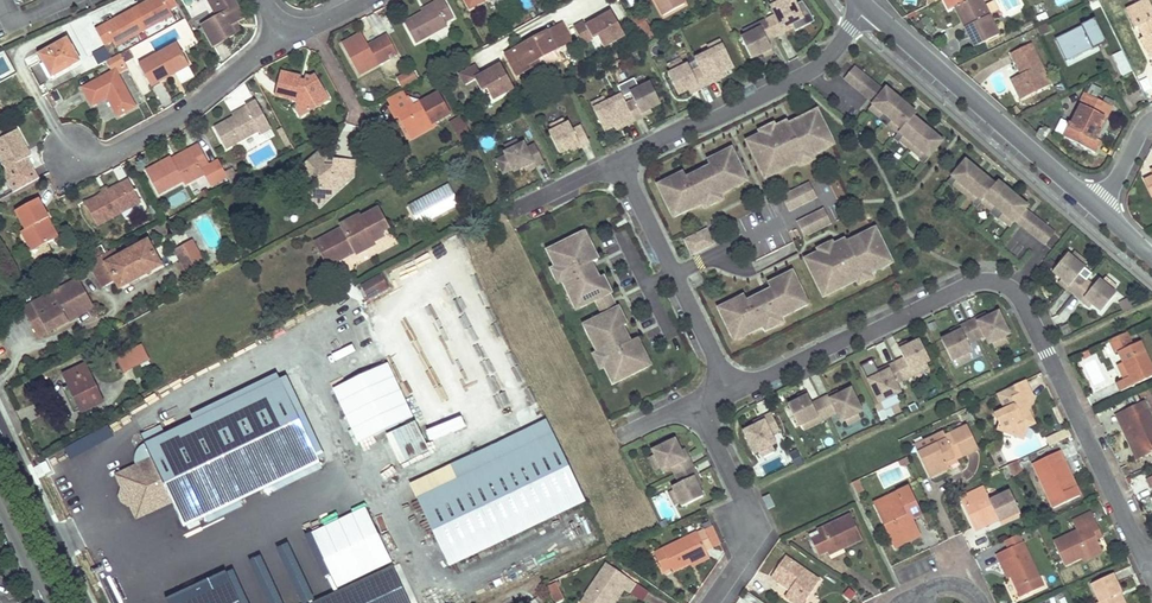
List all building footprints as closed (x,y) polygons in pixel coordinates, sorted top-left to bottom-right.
[(169,10),(177,5),(175,0),(151,0),(132,10),(143,31),(172,15),(169,10)] [(211,4),(214,9),(218,7),(222,15),(218,17),(203,25),(214,47),(234,36),(233,34),(229,27),(235,24),(244,19),(234,0),(219,0),(211,4)] [(404,23),(415,43),(447,25),(445,22),(454,17),(444,0),(439,0),(435,2),(436,5),(423,12),(404,23)] [(469,8),(485,0),(465,0),(469,8)] [(663,15),(684,4),(682,0),(655,0),(663,15)] [(766,19),(775,36),(784,31),(782,28),(791,24),(793,27),(795,31),(814,21),(809,11),(802,1),(795,4),(793,0),(782,0),(774,4),(771,6),(775,15),(766,19)] [(960,5),(971,25),(966,28),(975,48),(1000,36),(982,0),(970,0),(960,5)] [(1127,11),(1135,29),(1138,28),(1143,38),(1141,40),(1147,54),(1151,51),(1151,8),(1148,0),(1127,11)] [(421,10),(423,12),(436,5),(435,2),(421,10)] [(960,5),(956,7),(966,28),(971,25),(960,5)] [(218,7),(214,9),(218,17),(222,15),(218,7)] [(640,8),(629,14),(639,32),(650,26),(640,8)] [(143,31),(132,10),(96,30),(104,46),(112,42),(115,47),(143,31)] [(595,38),(599,35),(605,46),(625,36),(612,11),(592,22),(587,24),(589,26),(587,27),(584,22),(576,26),(586,45),(594,41),(593,39),(595,37),(595,38)] [(775,36),(766,19),(758,23),(760,28),(744,36),(741,37),(751,58),(762,53),(771,48),(767,40),(775,36)] [(1095,20),(1056,39),(1067,62),(1083,54),(1098,47),(1099,50),(1108,46),(1095,20)] [(535,38),(506,53),(518,74),(531,67),(529,64),(538,59),(572,40),(562,23),(535,38)] [(758,23),(742,31),(744,36),(760,28),(758,23)] [(1052,31),(1048,23),(1037,28),(1041,37),(1052,31)] [(238,31),(235,24),(229,27),(233,34),(238,31)] [(362,33),(342,44),(359,76),(398,54),(388,35),(368,45),(362,33)] [(720,39),(706,46),(709,51),(722,45),(720,39)] [(67,40),(37,55),(43,66),(46,64),(54,78),(80,64),(67,40)] [(1031,43),(1011,53),(1021,74),(1011,79),(1021,99),(1051,84),(1031,43)] [(177,44),(140,65),(152,87),(171,76),(169,73),(188,62),(177,44)] [(709,51),(694,58),(699,67),(707,85),(716,80),(715,77),(725,72),(734,67),(722,45),(709,51)] [(1098,47),(1083,54),(1085,57),(1099,50),(1098,47)] [(771,48),(762,53),(764,56),(773,52),(772,50),(771,48)] [(134,60),(129,50),(120,55),(125,64),(134,60)] [(1122,77),(1131,73),(1123,51),(1113,55),(1122,77)] [(107,61),(112,71),(117,68),(120,74),(128,70),(125,64),(120,55),(107,61)] [(538,59),(529,64),(531,67),(540,62),(538,59)] [(71,70),(75,79),(96,68),(92,60),(71,70)] [(681,60),(668,67),(670,72),(684,66),(681,60)] [(188,62),(169,73),(171,76),(190,66),(188,62)] [(46,64),(43,66),(50,80),(54,78),(46,64)] [(476,65),(460,73),(465,83),(475,78),(481,90),(486,87),(492,98),(513,87),(501,64),(495,67),(481,74),(476,65)] [(707,85),(699,67),(691,71),(687,64),(684,66),(670,72),(667,74),(678,95),(688,90),(697,85),(699,89),(707,85)] [(884,90),(854,65),(842,80),(872,104),(884,90)] [(115,70),(83,88),(93,106),(107,98),(118,117),(136,107),(115,70)] [(401,87),(417,78),(412,70),(396,78),(401,87)] [(300,77),(280,71),(274,96),(294,100),(296,105),(305,107),(308,111),(324,101),(318,91),(323,88),(314,74),(309,77),(305,76),(304,80),(300,79),(300,77)] [(715,77),(716,80),(724,76),(726,75),(725,72),(715,77)] [(630,86),(633,91),(646,84),(644,79),(630,86)] [(1058,85),(1063,94),(1068,92),(1063,82),(1058,85)] [(633,100),(625,104),(634,121),(642,117),(641,113),(650,109),(660,104),(650,83),(646,84),(633,91),(630,92),(633,100)] [(1102,89),(1092,85),(1088,92),(1098,97),(1102,89)] [(318,91),(324,101),(328,98),(323,88),(318,91)] [(61,100),(55,90),(50,93),(55,103),(61,100)] [(889,94),(884,90),(872,104),(883,113),(879,117),(878,119),(886,126),(888,124),(891,120),(901,128),(898,133),(893,138),(898,142),(899,140),(903,135),(924,153),(920,157),(919,159),(924,163),(943,140),(932,132),(930,134),(921,126),(923,124),(913,116),(914,115),(909,110),(911,108),(891,92),(889,94)] [(392,107),(407,99),(403,91),(388,99),(392,107)] [(392,107),(389,108),(394,118),(397,116),(406,134),(429,122),(430,125),(449,115),(437,92),(414,105),(410,97),(407,99),(392,107)] [(1070,123),(1063,136),(1096,152),(1102,140),(1097,138),(1100,131),(1098,129),(1104,116),(1107,118),(1113,106),(1087,94),(1072,124),(1070,123)] [(625,104),(621,95),(606,102),(593,109),(604,131),(607,130),(623,122),(625,125),(634,121),(625,104)] [(591,103),(593,109),(606,102),(604,97),(591,103)] [(258,101),(262,112),(270,110),(266,98),(258,101)] [(226,149),(258,131),(260,135),(270,129),(254,101),(245,106),(247,110),(232,118),(214,128),(226,149)] [(883,113),(872,104),(868,108),(879,117),(883,113)] [(294,106),(299,116),(308,111),(305,107),(296,105),(294,106)] [(245,106),(230,115),(232,118),(247,110),(245,106)] [(1015,106),(1008,111),(1014,115),(1020,111),(1015,106)] [(761,134),(747,141),(763,173),(765,172),(781,164),(783,169),(798,162),(811,155),(819,151),(817,146),(829,140),(831,140),(816,111),(800,119),(809,136),(797,141),(789,124),(787,121),(774,128),(772,129),(774,132),(764,137),(763,133),(761,134)] [(1107,118),(1104,116),(1098,129),(1100,131),(1107,118)] [(450,122),(451,126),(461,120),(460,117),(450,122)] [(563,119),(549,126),(551,131),(565,124),(563,119)] [(800,119),(789,124),(797,141),(809,136),(800,119)] [(470,137),(461,120),(451,126),(460,142),(470,137)] [(901,128),(891,120),(888,124),(898,133),(901,128)] [(429,122),(406,134),(409,140),(432,128),(430,125),(429,122)] [(607,130),(609,133),(617,129),(625,125),(623,122),(607,130)] [(551,131),(549,133),(559,154),(569,149),(578,144),(580,148),(589,143),(581,126),(572,130),(568,123),(565,124),(551,131)] [(932,132),(923,124),(921,126),(930,134),(932,132)] [(763,133),(764,137),(774,132),(772,129),(774,128),(773,125),(760,131),(761,134),(763,133)] [(286,148),(291,145),(282,129),(277,132),(286,148)] [(0,139),(0,159),(5,169),(1,172),(8,184),(34,170),(27,159),(32,156),(27,147),(24,149),(19,140),(22,138),(17,130),(0,139)] [(924,153),(903,135),(899,140),(920,157),(924,153)] [(517,140),(504,146),(507,151),(519,145),(517,140)] [(819,151),(832,145),(829,140),(817,146),(819,151)] [(506,156),(496,160),(503,174),(512,169),(514,172),(529,164),(532,163),(534,166),(543,162),(534,144),(526,149),(523,143),(519,145),(507,151),(504,152),(506,156)] [(198,144),(193,148),(195,152),(174,164),(171,159),(170,158),(146,171),(159,196),(184,182),(186,186),(205,175),(202,170),(200,167),(208,162),(198,144)] [(578,144),(569,149),(571,152),(574,151),(580,148),(578,144)] [(195,152),(193,148),(171,159),(174,164),(195,152)] [(684,173),(658,185),(671,212),(672,212),(685,205),(688,210),(702,203),(719,195),(733,187),(731,182),(742,176),(744,175),(731,149),(707,161),(709,166),(714,176),(691,187),(686,177),(684,173)] [(298,168),(299,177),(307,177),(314,186),(305,192),(319,207),(354,177),(354,160),(333,159),(332,164),(332,167),(322,166),(322,164),(324,163),(327,159),(320,151),(298,168)] [(813,159),(811,155),(798,162),(800,166),(813,159)] [(965,160),(946,182),(951,186),(953,184),(956,179),(977,197),(974,202),(972,204),(976,207),(981,202),(984,198),(995,206),(991,210),(989,212),(997,219),(999,217),(1003,213),(1013,222),(1015,220),(1024,209),(1026,208),(1020,203),(1022,201),(1003,185),(1001,187),(997,184),(996,185),(985,176),(983,178),(974,170),(976,168),(965,160)] [(208,162),(200,167),(202,170),(210,165),(208,162)] [(781,164),(765,172),(767,177),(783,169),(781,164)] [(709,166),(686,177),(691,187),(714,176),(709,166)] [(232,168),(225,172),(232,185),(245,178),(241,170),(236,173),(232,168)] [(983,178),(985,176),(976,168),(974,170),(983,178)] [(13,193),(38,179),(34,170),(8,184),(13,193)] [(742,176),(731,182),(733,187),(745,182),(742,176)] [(956,179),(953,184),(974,202),(977,197),(956,179)] [(103,194),(86,203),(98,225),(140,202),(128,180),(107,191),(103,194)] [(809,184),(782,197),(788,211),(816,197),(809,184)] [(461,205),(449,185),(410,206),(422,226),(461,205)] [(719,195),(702,203),(704,207),(721,199),(719,195)] [(995,206),(984,198),(981,202),(991,210),(995,206)] [(39,200),(16,212),(26,231),(21,233),(32,252),(55,240),(45,221),(48,220),(49,219),(39,200)] [(685,205),(672,212),(675,216),(688,210),(685,205)] [(1024,209),(1015,220),(1044,243),(1053,232),(1024,209)] [(823,210),(797,222),(804,237),(830,224),(823,210)] [(344,229),(327,238),(339,260),(355,251),(358,255),(374,246),(372,243),(383,237),(380,232),(377,227),(384,223),(378,211),(361,220),(359,217),(342,226),(344,229)] [(1013,222),(1003,213),(999,217),(1010,226),(1013,222)] [(48,220),(45,221),(55,240),(58,238),(48,220)] [(384,223),(377,227),(380,232),(387,228),(384,223)] [(819,252),(805,260),(821,291),(824,290),(839,282),(842,287),(856,280),(870,274),(878,269),(876,265),(888,259),(889,258),(875,229),(859,237),(867,254),(856,259),(847,242),(846,240),(833,246),(831,247),(832,250),(823,255),(821,251),(819,252)] [(706,230),(685,240),(691,254),(713,244),(706,230)] [(584,234),(581,236),(586,247),(590,245),(584,234)] [(605,367),(613,384),(646,367),(645,366),(640,355),(644,353),(636,339),(630,342),(616,348),(609,333),(623,327),(626,325),(618,309),(613,311),(605,295),(610,293),(602,276),(599,278),(585,285),(577,270),(592,263),(597,260),(590,245),(586,247),(581,236),(580,235),(547,251),(556,268),(562,281),(570,296),(574,294),(580,305),(581,307),(596,300),(603,316),(588,323),(589,325),(595,337),(591,339),(598,354),(605,367)] [(859,237),(847,242),(856,259),(867,254),(859,237)] [(327,238),(317,244),(329,266),(339,260),(327,238)] [(148,274),(162,266),(153,248),(156,246),(153,241),(150,243),(149,241),(136,248),(134,244),(132,245),(148,274)] [(191,241),(176,250),(188,271),(203,262),(191,241)] [(818,250),(819,252),(821,251),(823,255),(832,250),(831,247),(833,246),(831,243),(818,250)] [(92,261),(88,263),(95,276),(109,269),(115,281),(120,290),(148,274),(132,245),(129,247),(131,251),(119,257),(115,249),(92,261)] [(1085,260),(1074,251),(1070,255),(1082,265),(1085,260)] [(1074,294),(1086,280),(1079,274),(1084,267),(1082,265),(1070,255),(1067,253),(1052,271),(1061,279),(1069,285),(1067,288),(1074,294)] [(888,259),(876,265),(878,269),(890,263),(888,259)] [(596,270),(592,263),(577,270),(585,285),(599,278),(596,270)] [(562,281),(556,268),(552,270),(558,283),(562,281)] [(109,269),(95,276),(102,288),(115,281),(109,269)] [(367,285),(384,277),(383,273),(365,282),(367,285)] [(744,296),(719,309),(732,336),(734,335),(746,328),(749,333),(764,326),(780,318),(794,311),(791,305),(803,299),(805,299),(792,273),(768,284),(770,289),(775,299),(752,310),(747,300),(744,296)] [(870,274),(856,280),(858,284),(871,278),(870,274)] [(372,296),(390,288),(384,277),(367,285),(372,296)] [(1105,277),(1101,281),(1113,291),(1117,286),(1105,277)] [(84,309),(92,304),(78,279),(23,309),(39,338),(85,312),(84,309)] [(1067,288),(1069,285),(1061,279),(1059,282),(1067,288)] [(1086,280),(1074,294),(1082,301),(1090,307),(1092,304),(1101,311),(1116,293),(1113,291),(1101,281),(1099,279),(1093,285),(1086,280)] [(839,282),(824,290),(826,295),(842,287),(839,282)] [(770,289),(747,300),(752,310),(775,299),(770,289)] [(574,294),(570,296),(575,307),(580,305),(574,294)] [(794,311),(806,305),(803,299),(791,305),(794,311)] [(998,311),(987,316),(989,320),(1000,315),(998,311)] [(976,318),(968,322),(976,339),(984,335),(989,344),(992,342),(1005,336),(1009,334),(1000,315),(989,320),(987,316),(978,321),(976,318)] [(780,318),(764,326),(766,330),(782,323),(780,318)] [(415,342),(445,442),(469,435),(459,401),(465,409),(467,417),(470,421),(473,430),(488,425),(481,404),(504,397),(497,388),(490,364),(478,350),(476,342),(468,345),(467,344),(471,356),(464,361),(449,343),(449,344),(428,350),(444,337),(429,319),(409,324),(413,338),(416,342),(415,342)] [(976,339),(968,322),(959,326),(960,330),(951,334),(941,339),(952,360),(955,359),(968,352),(972,350),(968,343),(976,339)] [(589,325),(585,328),(591,339),(595,337),(589,325)] [(960,330),(959,326),(950,331),(951,334),(960,330)] [(623,327),(609,333),(616,348),(630,342),(627,334),(623,327)] [(746,328),(734,335),(736,340),(749,333),(746,328)] [(1110,340),(1115,352),(1118,351),(1123,362),(1129,376),(1124,378),(1117,382),(1121,391),(1151,377),(1151,366),(1141,341),(1133,345),(1127,332),(1110,340)] [(1008,341),(1005,336),(992,342),(994,348),(1008,341)] [(904,358),(896,362),(904,379),(913,375),(911,370),(926,363),(930,361),(919,340),(909,345),(900,350),(904,358)] [(907,341),(898,346),(900,350),(909,345),(907,341)] [(152,359),(144,343),(119,357),(127,372),(152,359)] [(1093,354),(1091,349),(1083,353),(1085,358),(1093,354)] [(968,352),(955,359),(958,364),(971,357),(968,352)] [(649,365),(644,353),(640,355),(645,366),(649,365)] [(598,354),(594,356),(600,369),(605,367),(598,354)] [(355,440),(413,416),(389,359),(331,383),(355,440)] [(896,383),(904,379),(896,362),(887,366),(888,370),(879,374),(881,378),(870,384),(879,402),(883,400),(897,394),(900,392),(896,383)] [(1123,362),(1118,365),(1124,378),(1129,376),(1123,362)] [(926,363),(911,370),(913,375),(920,371),(923,378),(932,374),(926,363)] [(86,365),(64,375),(70,386),(81,410),(82,413),(104,403),(86,365)] [(881,378),(879,374),(868,380),(870,384),(881,378)] [(1026,380),(1008,388),(1012,397),(1030,389),(1026,380)] [(140,518),(173,502),(184,526),(207,516),(241,500),(266,488),(320,463),(293,407),(281,381),(167,435),(162,426),(142,435),(148,445),(145,446),(142,449),(139,451),(138,454),(137,458),(137,462),(137,465),(119,473),(126,488),(133,505),(140,518)] [(70,386),(64,389),(75,413),(81,410),(70,386)] [(1119,408),(1151,392),(1149,387),(1117,403),(1119,408)] [(841,398),(853,392),(851,388),(840,394),(841,398)] [(1030,389),(1012,397),(1015,404),(1024,401),(1028,409),(1034,397),(1030,389)] [(806,392),(797,396),(798,400),(808,395),(806,392)] [(820,399),(829,417),(837,413),(841,421),(844,420),(858,413),(862,411),(853,392),(841,398),(840,394),(831,398),(829,395),(820,399)] [(897,394),(883,400),(886,405),(899,399),(897,394)] [(812,403),(808,395),(798,400),(788,405),(798,426),(802,424),(818,416),(820,421),(829,417),(820,399),(812,403)] [(1015,404),(995,414),(998,423),(997,429),(1023,438),(1026,428),(1034,424),(1031,417),(1026,416),(1024,413),(1029,411),(1028,409),(1024,401),(1015,404)] [(1144,402),(1119,414),(1122,421),(1119,422),(1133,450),(1139,447),(1143,457),(1151,453),(1151,418),(1144,402)] [(299,404),(293,407),(320,463),(326,460),(299,404)] [(756,430),(745,435),(754,454),(759,452),(772,445),(775,443),(771,435),(779,430),(771,413),(762,418),(763,421),(754,426),(756,430)] [(858,413),(844,420),(847,425),(860,419),(858,413)] [(804,428),(820,421),(818,416),(802,424),(804,428)] [(416,421),(388,435),(401,464),(430,451),(416,421)] [(756,430),(754,426),(743,431),(745,435),(756,430)] [(940,444),(920,453),(932,477),(950,468),(948,464),(947,462),(955,458),(956,460),(978,450),(967,428),(946,437),(939,441),(940,444)] [(1068,428),(1047,438),(1050,446),(1071,436),(1068,428)] [(944,433),(917,445),(920,453),(940,444),(939,441),(946,437),(944,433)] [(459,479),(418,498),(450,567),(586,502),(554,434),(513,453),(459,479)] [(680,450),(674,439),(671,441),(676,452),(680,450)] [(507,440),(453,466),(459,479),(513,453),(507,440)] [(675,475),(692,466),(688,457),(684,459),(680,450),(676,452),(671,441),(652,450),(654,455),(661,468),(662,471),(671,467),(675,475)] [(772,445),(759,452),(761,457),(775,450),(772,445)] [(802,457),(797,447),(789,451),(794,461),(802,457)] [(1133,450),(1137,460),(1143,457),(1139,447),(1133,450)] [(684,459),(688,457),(683,449),(680,450),(684,459)] [(1061,451),(1035,463),(1038,469),(1037,470),(1055,508),(1080,497),(1067,469),(1065,470),(1061,461),(1065,459),(1061,451)] [(661,468),(654,455),(649,457),(656,470),(661,468)] [(900,467),(908,463),(906,458),(898,462),(900,467)] [(1023,470),(1019,460),(1008,465),(1013,475),(1023,470)] [(320,463),(266,488),(269,495),(323,470),(320,463)] [(692,466),(675,475),(679,483),(672,487),(673,490),(680,503),(682,507),(703,496),(698,486),(693,477),(697,475),(692,466)] [(1131,477),(1140,497),(1151,492),(1145,479),(1146,479),(1143,472),(1131,477)] [(863,490),(858,479),(852,482),(857,493),(863,490)] [(984,486),(960,498),(965,507),(970,505),(979,524),(997,516),(999,520),(1000,521),(1020,512),(1010,490),(991,500),(984,486)] [(909,487),(898,492),(900,497),(877,507),(894,543),(919,532),(913,519),(922,515),(909,487)] [(133,505),(126,488),(122,495),(126,504),(133,505)] [(680,503),(673,490),(668,492),(675,506),(680,503)] [(898,492),(875,502),(877,507),(900,497),(898,492)] [(770,494),(764,497),(770,509),(776,506),(770,494)] [(241,500),(207,516),(210,523),(244,507),(241,500)] [(370,504),(309,527),(334,591),(304,602),(409,602),(370,504)] [(970,505),(965,507),(976,531),(999,520),(997,516),(979,524),(970,505)] [(1022,515),(1020,512),(1000,521),(1001,524),(1022,515)] [(1092,512),(1073,521),(1078,531),(1054,542),(1065,565),(1082,557),(1102,548),(1098,538),(1091,524),(1097,522),(1092,512)] [(852,515),(818,531),(820,536),(813,540),(820,554),(828,551),(842,544),(844,548),(863,540),(852,515)] [(1097,522),(1091,524),(1098,538),(1103,536),(1097,522)] [(703,530),(712,549),(720,545),(711,526),(703,530)] [(703,530),(696,533),(706,552),(712,549),(703,530)] [(811,534),(813,540),(820,536),(818,531),(811,534)] [(919,532),(894,543),(896,547),(921,536),(919,532)] [(696,533),(654,554),(663,573),(671,569),(673,572),(690,564),(707,555),(706,552),(696,533)] [(1010,548),(996,555),(1000,564),(1004,562),(1011,576),(1021,597),(1043,586),(1019,534),(1006,540),(1010,548)] [(842,544),(828,551),(830,555),(844,548),(842,544)] [(1102,548),(1082,557),(1083,561),(1104,552),(1102,548)] [(707,555),(690,564),(691,567),(709,559),(707,555)] [(773,573),(792,587),(789,590),(786,595),(796,602),(803,602),(820,579),(786,555),(773,573)] [(932,555),(894,572),(901,586),(938,569),(932,555)] [(1004,562),(1000,564),(1007,578),(1011,576),(1004,562)] [(606,564),(580,602),(610,602),(620,587),(623,590),(628,593),(629,592),(635,583),(606,564)] [(228,570),(168,594),(171,602),(241,602),(228,570)] [(770,577),(789,590),(792,587),(773,573),(770,577)] [(1091,583),(1100,602),(1097,602),(1122,602),(1118,594),(1120,593),(1122,592),(1113,573),(1091,583)] [(556,582),(548,586),(556,602),(564,599),(556,582)] [(647,591),(635,583),(629,592),(641,599),(647,591)] [(610,602),(614,602),(623,590),(620,587),(610,602)]
